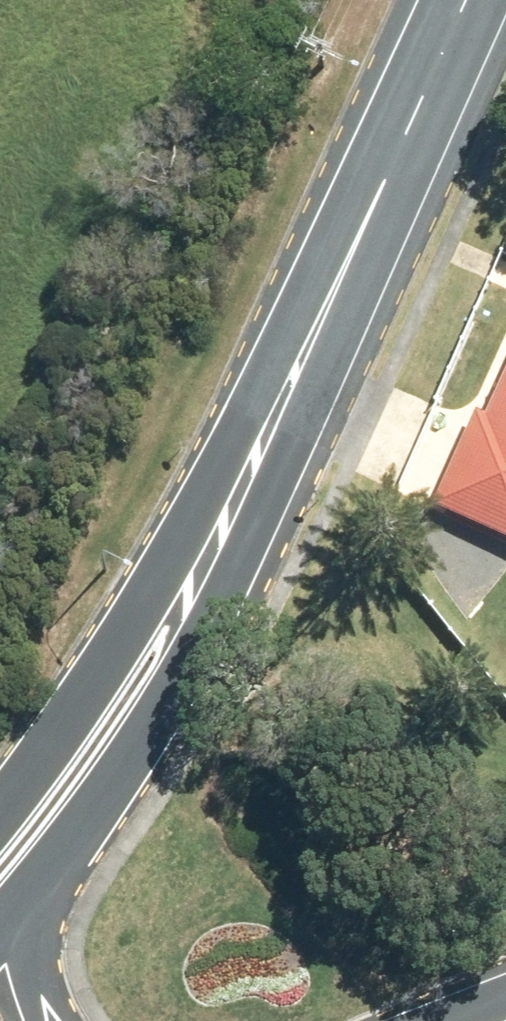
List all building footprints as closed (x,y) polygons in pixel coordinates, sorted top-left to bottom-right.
[(443,510),(505,540),(505,404),(497,422),(486,418),(443,510)]
